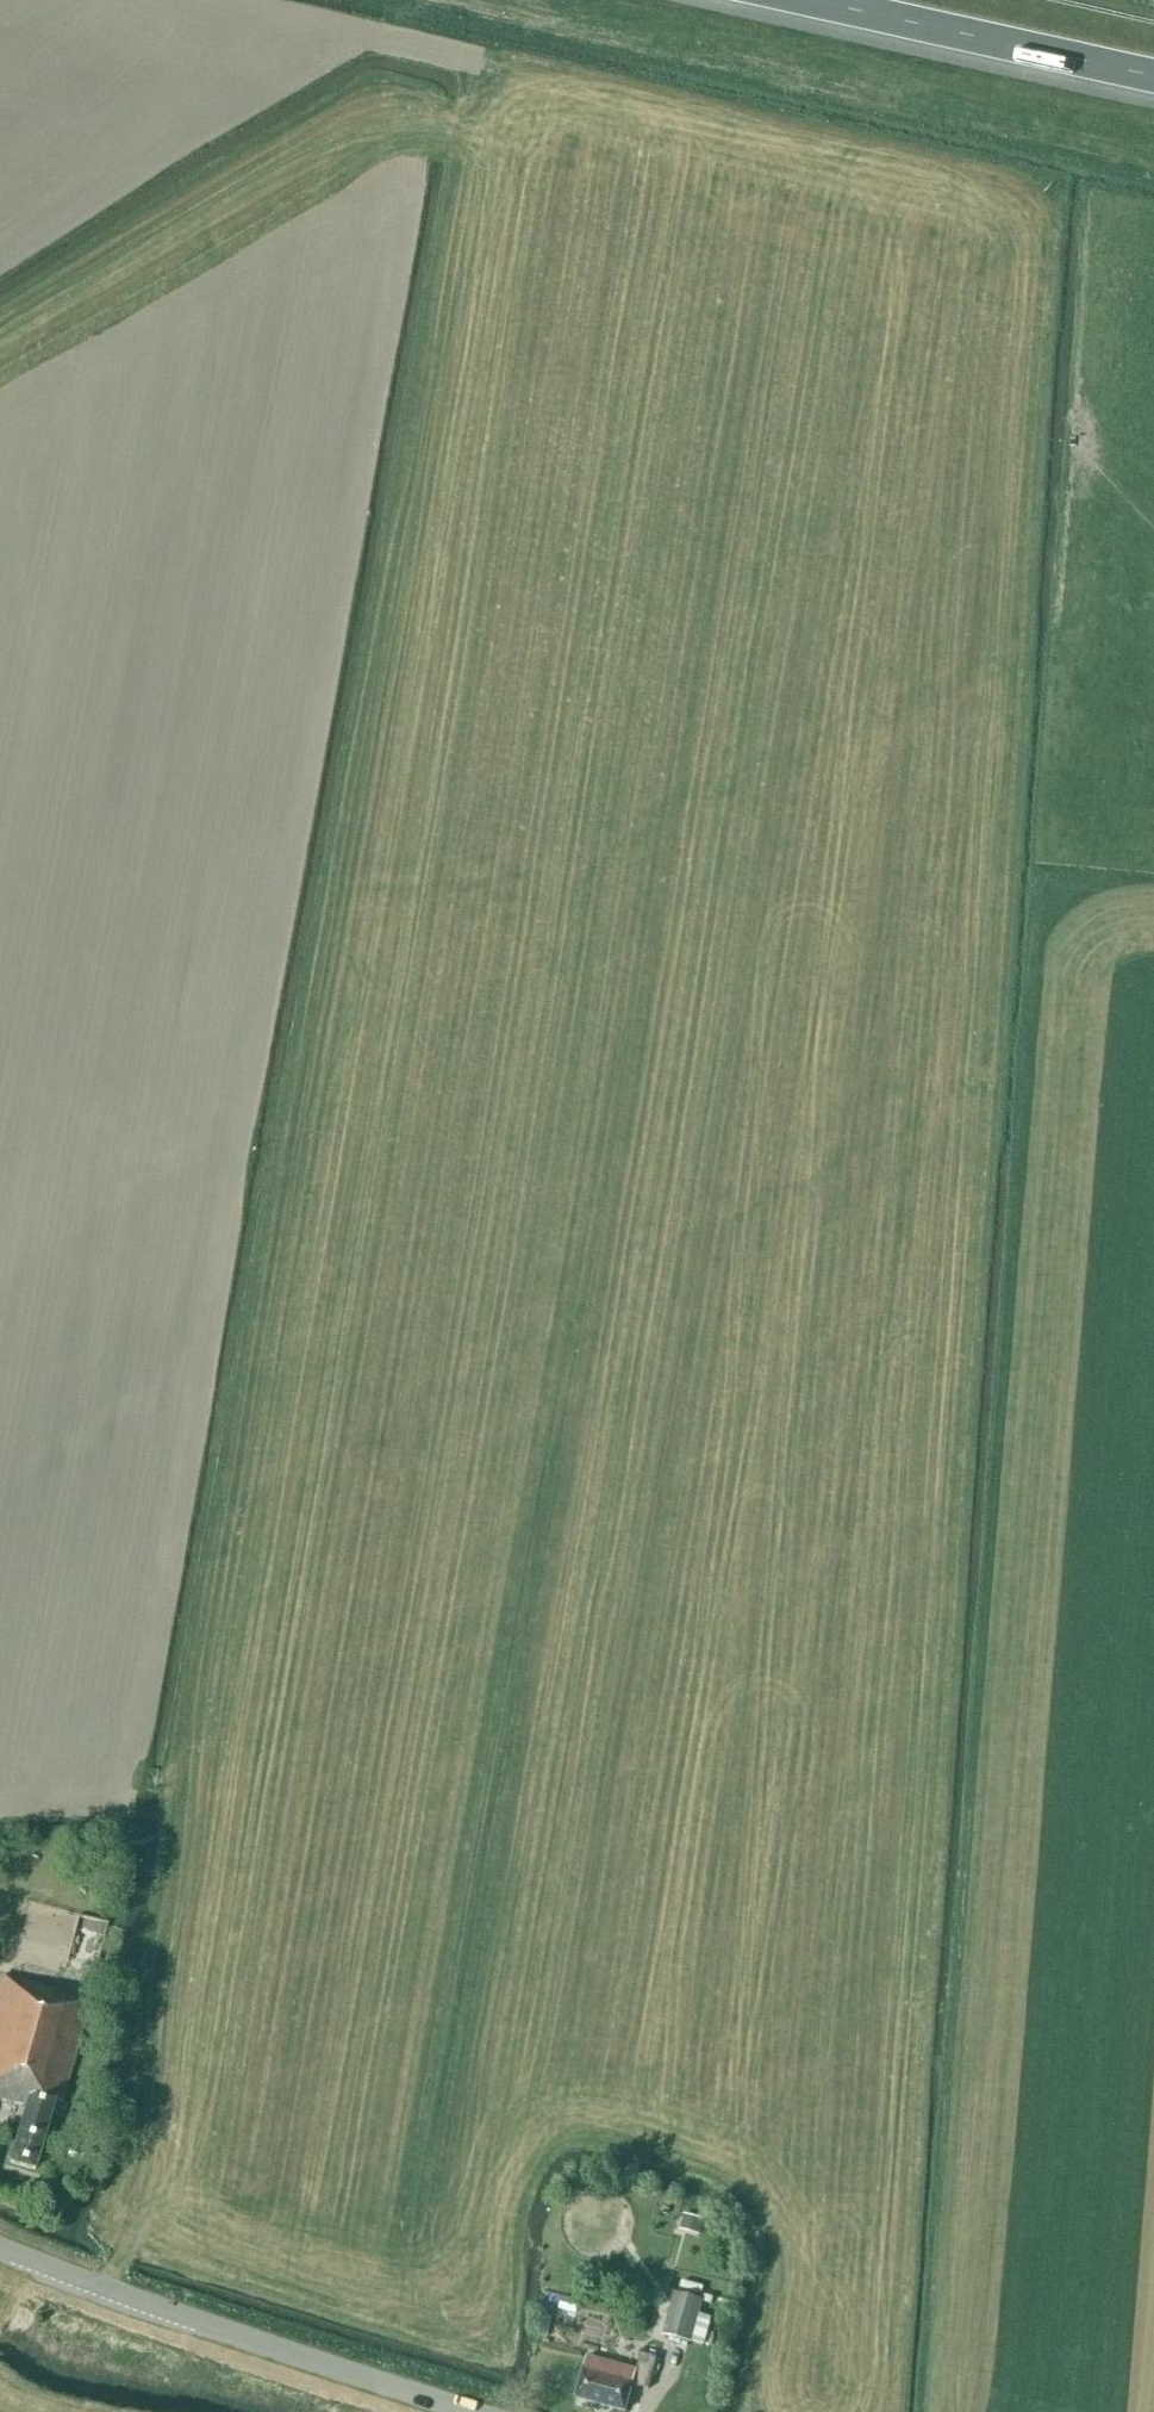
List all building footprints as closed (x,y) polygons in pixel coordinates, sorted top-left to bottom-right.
[(61,2103),(90,2001),(3,1976),(0,1986),(0,2102),(25,2109),(10,2163),(35,2170),(54,2101),(61,2103)] [(704,2220),(684,2214),(679,2229),(700,2235),(704,2220)] [(702,2345),(710,2318),(699,2315),(702,2301),(675,2293),(663,2335),(691,2343),(691,2342),(702,2345)] [(583,2370),(576,2398),(625,2411),(632,2386),(648,2390),(657,2358),(641,2353),(636,2370),(588,2357),(584,2370),(583,2370)]
